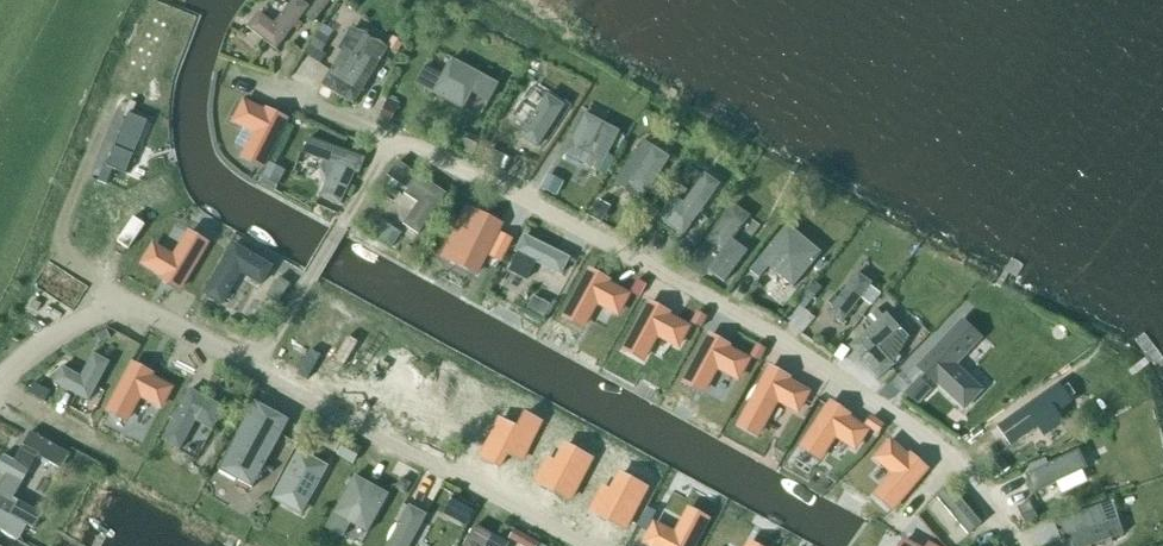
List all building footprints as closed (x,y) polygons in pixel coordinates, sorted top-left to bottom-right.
[(276,50),(309,8),(299,0),(294,0),(274,25),(259,13),(248,27),(276,50)] [(316,5),(324,10),(332,0),(319,0),(316,5)] [(150,12),(127,69),(145,77),(169,20),(150,12)] [(356,30),(322,85),(353,104),(387,49),(386,48),(356,30)] [(312,44),(320,48),(326,37),(319,32),(312,44)] [(489,102),(499,84),(451,59),(442,74),(425,65),(415,84),(464,110),(473,94),(489,102)] [(547,94),(520,136),(538,148),(565,106),(547,94)] [(396,104),(388,100),(380,117),(388,121),(396,104)] [(244,103),(235,121),(256,132),(242,158),(260,168),(285,120),(267,110),(265,114),(244,103)] [(578,122),(571,136),(572,137),(564,153),(606,174),(614,159),(608,155),(620,132),(604,123),(582,112),(578,122)] [(147,122),(128,114),(106,168),(124,175),(147,122)] [(469,135),(462,152),(473,158),(481,141),(469,135)] [(358,173),(364,157),(309,138),(303,154),(324,161),(321,169),(327,180),(320,197),(340,205),(356,172),(358,173)] [(629,185),(646,196),(670,158),(642,141),(631,159),(641,165),(629,185)] [(487,149),(482,160),(493,164),(498,154),(487,149)] [(408,189),(405,193),(418,202),(404,223),(417,233),(444,193),(397,161),(387,175),(408,189)] [(275,192),(285,171),(269,163),(259,184),(275,192)] [(103,167),(97,180),(106,184),(111,171),(103,167)] [(659,220),(684,237),(720,184),(704,173),(684,203),(675,197),(659,220)] [(546,179),(542,188),(555,194),(559,186),(546,179)] [(640,216),(647,204),(636,197),(628,209),(640,216)] [(600,222),(608,207),(598,201),(589,216),(600,222)] [(733,205),(717,226),(707,240),(722,252),(708,270),(724,282),(747,252),(732,240),(749,217),(733,205)] [(501,224),(468,208),(447,249),(456,253),(452,261),(476,274),(501,224)] [(373,234),(382,240),(389,230),(380,224),(373,234)] [(759,259),(793,287),(822,253),(788,225),(759,259)] [(154,246),(143,263),(163,276),(161,279),(179,289),(207,243),(189,233),(174,258),(154,246)] [(523,234),(514,252),(517,253),(508,270),(527,280),(535,263),(561,275),(570,257),(523,234)] [(202,293),(222,306),(242,274),(262,286),(274,267),(234,242),(202,293)] [(758,279),(767,269),(757,261),(749,271),(758,279)] [(618,314),(628,296),(607,285),(609,281),(591,271),(565,319),(583,328),(597,302),(618,314)] [(827,312),(842,323),(861,299),(871,306),(880,294),(871,287),(873,284),(858,272),(827,312)] [(277,303),(289,285),(279,278),(267,296),(277,303)] [(631,294),(639,298),(646,286),(638,281),(631,294)] [(805,309),(814,298),(807,291),(797,303),(805,309)] [(550,305),(533,297),(526,309),(543,318),(550,305)] [(667,317),(669,313),(651,304),(625,351),(643,361),(657,335),(678,346),(688,328),(667,317)] [(877,310),(866,320),(872,327),(883,317),(877,310)] [(691,324),(700,329),(706,317),(697,312),(691,324)] [(872,327),(850,347),(879,379),(893,366),(878,348),(900,329),(887,314),(883,317),(872,327)] [(970,349),(979,339),(961,323),(920,366),(964,408),(981,390),(954,365),(966,353),(966,354),(971,349),(970,349)] [(729,346),(711,336),(685,384),(703,393),(717,367),(738,378),(748,360),(727,349),(729,346)] [(750,357),(759,362),(765,350),(756,345),(750,357)] [(54,383),(89,402),(109,362),(93,354),(81,377),(63,367),(54,383)] [(133,364),(108,412),(109,413),(110,412),(125,420),(125,421),(126,421),(140,395),(161,406),(170,388),(149,377),(151,374),(133,364)] [(218,391),(227,374),(216,368),(208,385),(218,391)] [(770,368),(739,426),(757,436),(777,399),(798,411),(808,393),(787,381),(788,378),(770,368)] [(917,403),(928,391),(918,381),(907,393),(917,403)] [(33,383),(28,393),(44,402),(50,392),(33,383)] [(162,440),(179,450),(195,420),(213,430),(225,408),(190,389),(162,440)] [(999,428),(1011,444),(1037,425),(1044,435),(1062,423),(1043,397),(999,428)] [(218,470),(252,488),(287,420),(254,403),(218,470)] [(831,403),(802,448),(819,459),(835,435),(855,448),(866,431),(846,418),(848,414),(831,403)] [(498,421),(478,458),(496,468),(504,453),(518,461),(538,424),(523,416),(516,430),(498,421)] [(872,419),(866,428),(878,436),(884,427),(872,419)] [(69,454),(30,432),(14,460),(12,459),(4,474),(6,475),(22,484),(37,456),(60,469),(69,454)] [(340,456),(353,463),(361,448),(348,441),(340,456)] [(895,474),(876,496),(891,509),(927,469),(911,456),(909,459),(890,443),(877,458),(895,474)] [(548,459),(536,482),(570,500),(591,459),(566,446),(557,463),(548,459)] [(1026,475),(1034,493),(1088,469),(1079,450),(1048,464),(1046,459),(1030,466),(1032,472),(1026,475)] [(327,467),(299,452),(273,498),(301,514),(327,467)] [(996,477),(1009,468),(1000,456),(987,466),(996,477)] [(6,475),(0,485),(0,530),(17,539),(25,525),(34,530),(42,514),(14,499),(22,484),(6,475)] [(325,528),(343,538),(351,523),(367,532),(388,494),(355,475),(325,528)] [(603,487),(591,511),(625,529),(646,488),(621,475),(612,492),(603,487)] [(405,495),(411,484),(401,478),(395,489),(405,495)] [(932,536),(941,545),(948,545),(980,514),(967,501),(932,536)] [(427,515),(409,505),(387,545),(410,545),(427,515)] [(1105,521),(1099,506),(1060,520),(1066,538),(1071,536),(1074,545),(1091,545),(1124,533),(1118,517),(1105,521)] [(1025,526),(1038,521),(1033,509),(1020,515),(1025,526)] [(675,536),(654,525),(645,543),(651,545),(693,545),(707,519),(689,510),(675,536)] [(1063,535),(1059,519),(1035,526),(1039,542),(1063,535)] [(509,544),(475,526),(464,545),(508,545),(509,544)] [(540,545),(527,537),(522,545),(539,545),(540,545)]
